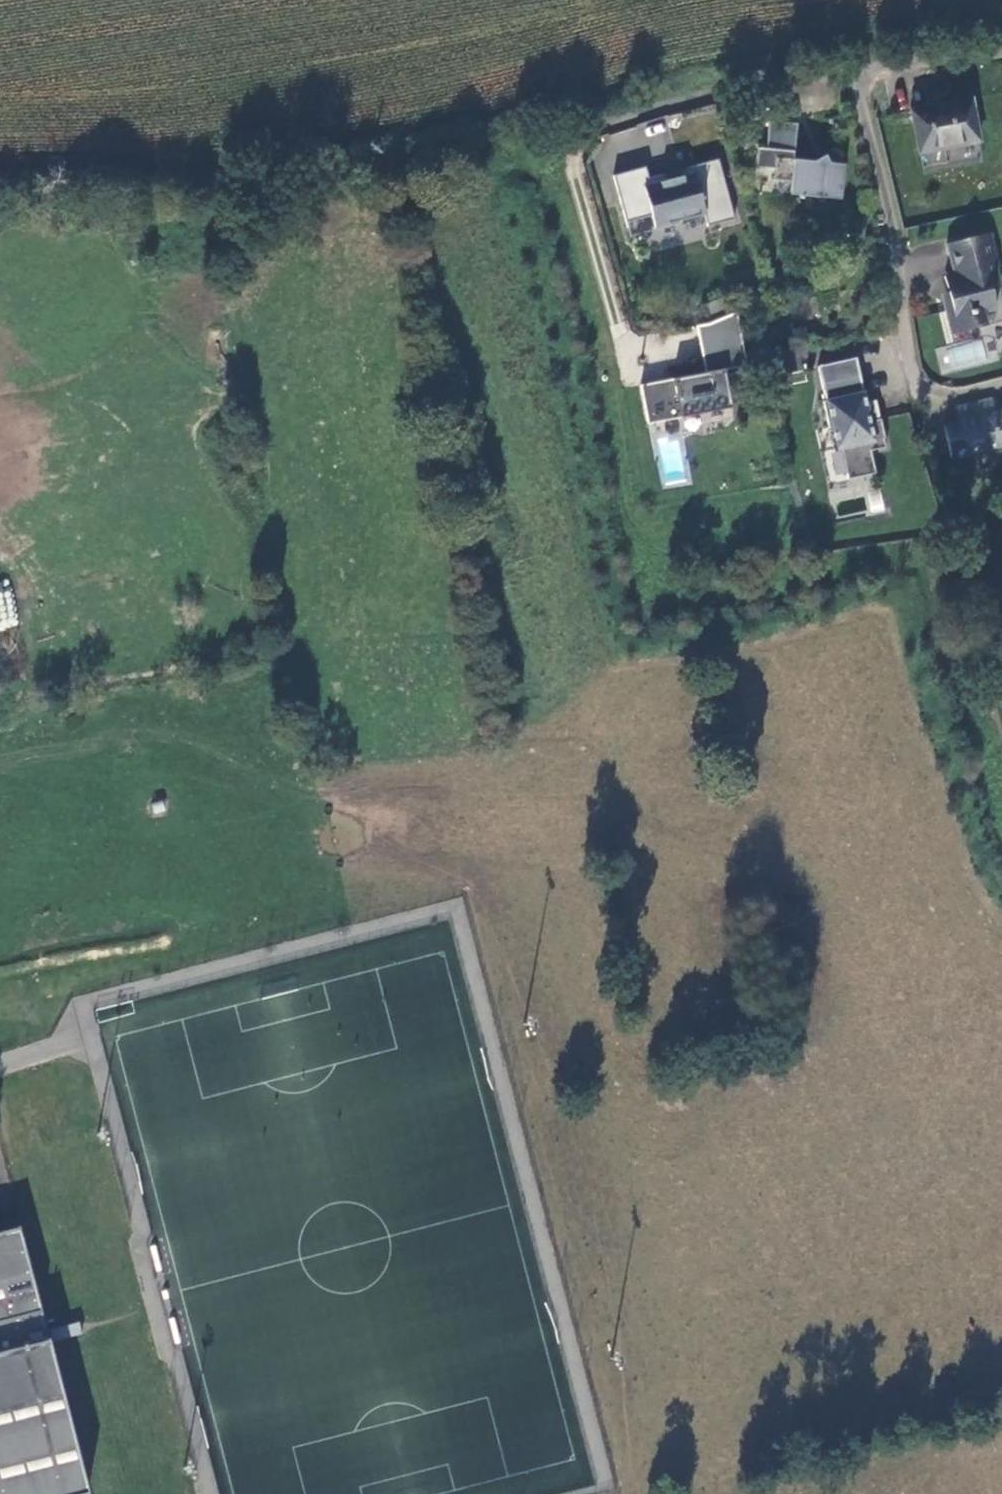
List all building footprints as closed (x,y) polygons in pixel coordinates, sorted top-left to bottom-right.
[(982,140),(974,96),(915,109),(926,152),(982,140)] [(794,121),(765,121),(765,148),(756,148),(756,168),(774,168),(774,180),(792,180),(792,193),(843,194),(843,158),(829,158),(823,150),(812,158),(793,157),(794,121)] [(698,171),(620,188),(627,221),(704,205),(698,171)] [(980,318),(989,316),(1001,313),(997,291),(1001,290),(1001,269),(1001,268),(1001,257),(997,236),(954,246),(960,276),(950,279),(955,299),(949,308),(956,337),(983,331),(980,318)] [(696,324),(705,372),(641,383),(649,423),(731,408),(724,367),(746,363),(738,316),(696,324)] [(980,318),(983,331),(992,329),(989,316),(980,318)] [(820,362),(827,397),(825,397),(831,424),(834,423),(839,445),(843,444),(850,475),(878,469),(873,446),(888,443),(886,434),(888,434),(883,414),(878,415),(875,400),(869,402),(868,398),(858,354),(820,362)] [(879,395),(868,398),(869,402),(875,400),(878,415),(883,414),(879,395)] [(994,410),(992,399),(991,396),(956,402),(958,417),(942,420),(948,452),(1000,442),(1001,444),(1001,408),(994,410)] [(992,399),(994,410),(1001,408),(1001,407),(1000,397),(992,399)] [(21,621),(5,580),(0,582),(0,630),(21,621)] [(27,1224),(0,1231),(0,1493),(100,1493),(27,1224)]
